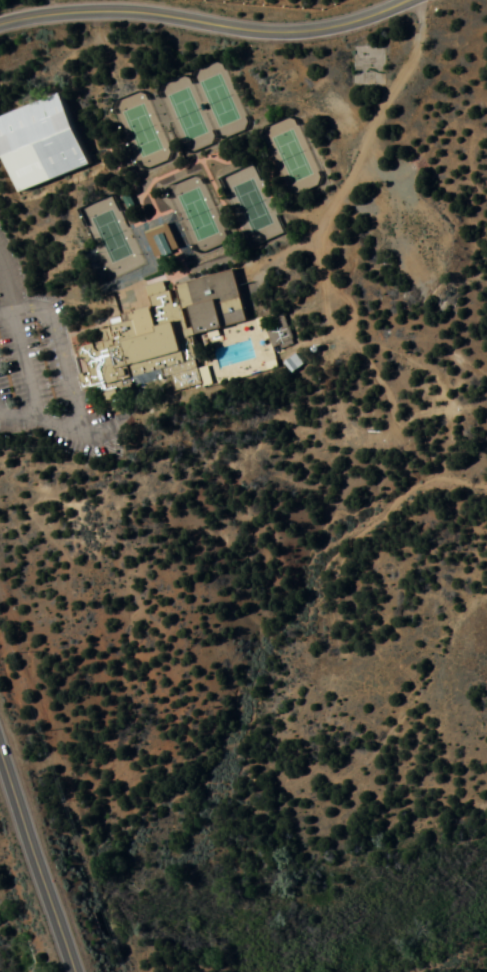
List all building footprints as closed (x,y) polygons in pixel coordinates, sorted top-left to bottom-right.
[(25,195),(100,163),(68,88),(0,116),(0,136),(25,195)] [(100,339),(89,340),(85,353),(113,382),(166,364),(168,372),(177,369),(182,384),(266,356),(246,296),(233,300),(228,285),(162,308),(156,290),(174,284),(172,277),(169,269),(152,275),(123,288),(117,295),(95,303),(100,339)]
